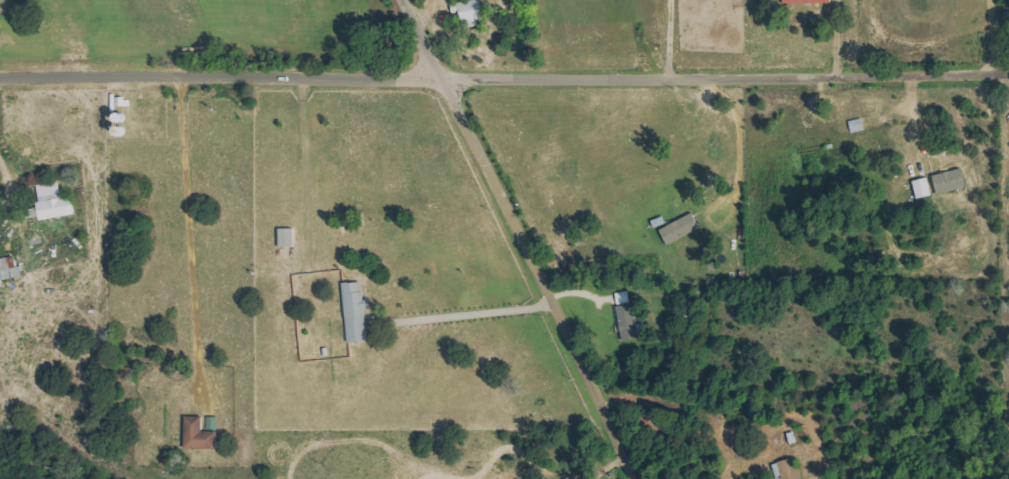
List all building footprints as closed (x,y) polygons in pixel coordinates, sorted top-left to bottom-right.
[(484,0),(470,0),(465,1),(465,0),(452,0),(453,13),(462,12),(464,26),(487,22),(484,0)] [(968,187),(964,168),(935,175),(940,194),(968,187)] [(934,196),(930,177),(915,180),(919,198),(934,196)] [(39,185),(42,202),(39,203),(42,220),(78,214),(74,195),(63,197),(60,181),(39,185)] [(702,228),(694,213),(661,230),(669,245),(702,228)] [(296,228),(280,229),(281,247),(297,247),(296,228)] [(23,266),(15,267),(14,257),(0,259),(0,280),(25,277),(23,266)] [(345,283),(348,343),(369,342),(367,309),(372,309),(371,300),(365,300),(364,282),(345,283)] [(620,304),(631,301),(629,291),(617,293),(620,304)] [(640,339),(636,304),(619,306),(623,341),(640,339)] [(219,449),(218,432),(205,432),(205,417),(186,417),(187,449),(219,449)] [(219,429),(219,417),(209,417),(208,429),(219,429)] [(777,478),(785,477),(785,478),(803,478),(798,459),(774,464),(777,478)]
